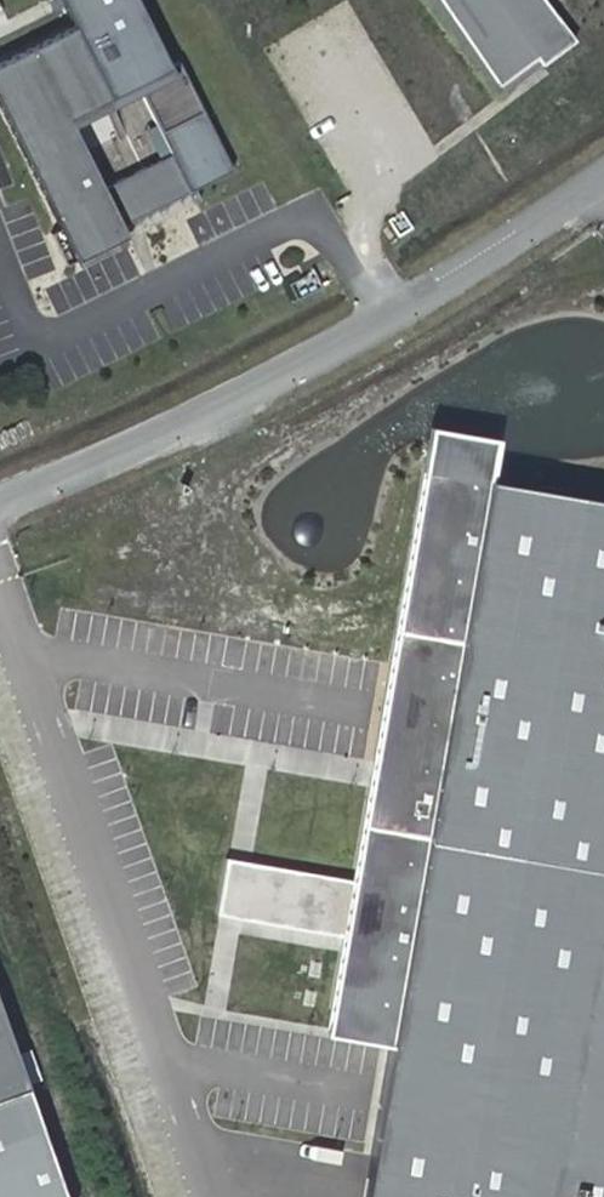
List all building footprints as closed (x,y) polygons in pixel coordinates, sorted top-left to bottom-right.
[(545,67),(538,58),(504,84),(440,0),(423,0),(500,100),(545,67)] [(578,41),(546,0),(440,0),(504,84),(538,58),(545,67),(578,41)] [(84,130),(125,107),(86,27),(0,73),(0,113),(72,265),(137,236),(130,222),(195,190),(176,153),(111,184),(84,130)] [(489,474),(495,433),(432,423),(392,661),(375,758),(370,788),(355,875),(256,858),(229,853),(219,910),(346,931),(342,952),(330,1026),(329,1033),(392,1044),(375,1142),(366,1196),(603,1196),(603,493),(489,474)] [(0,1021),(0,1196),(61,1196),(0,1021)]
